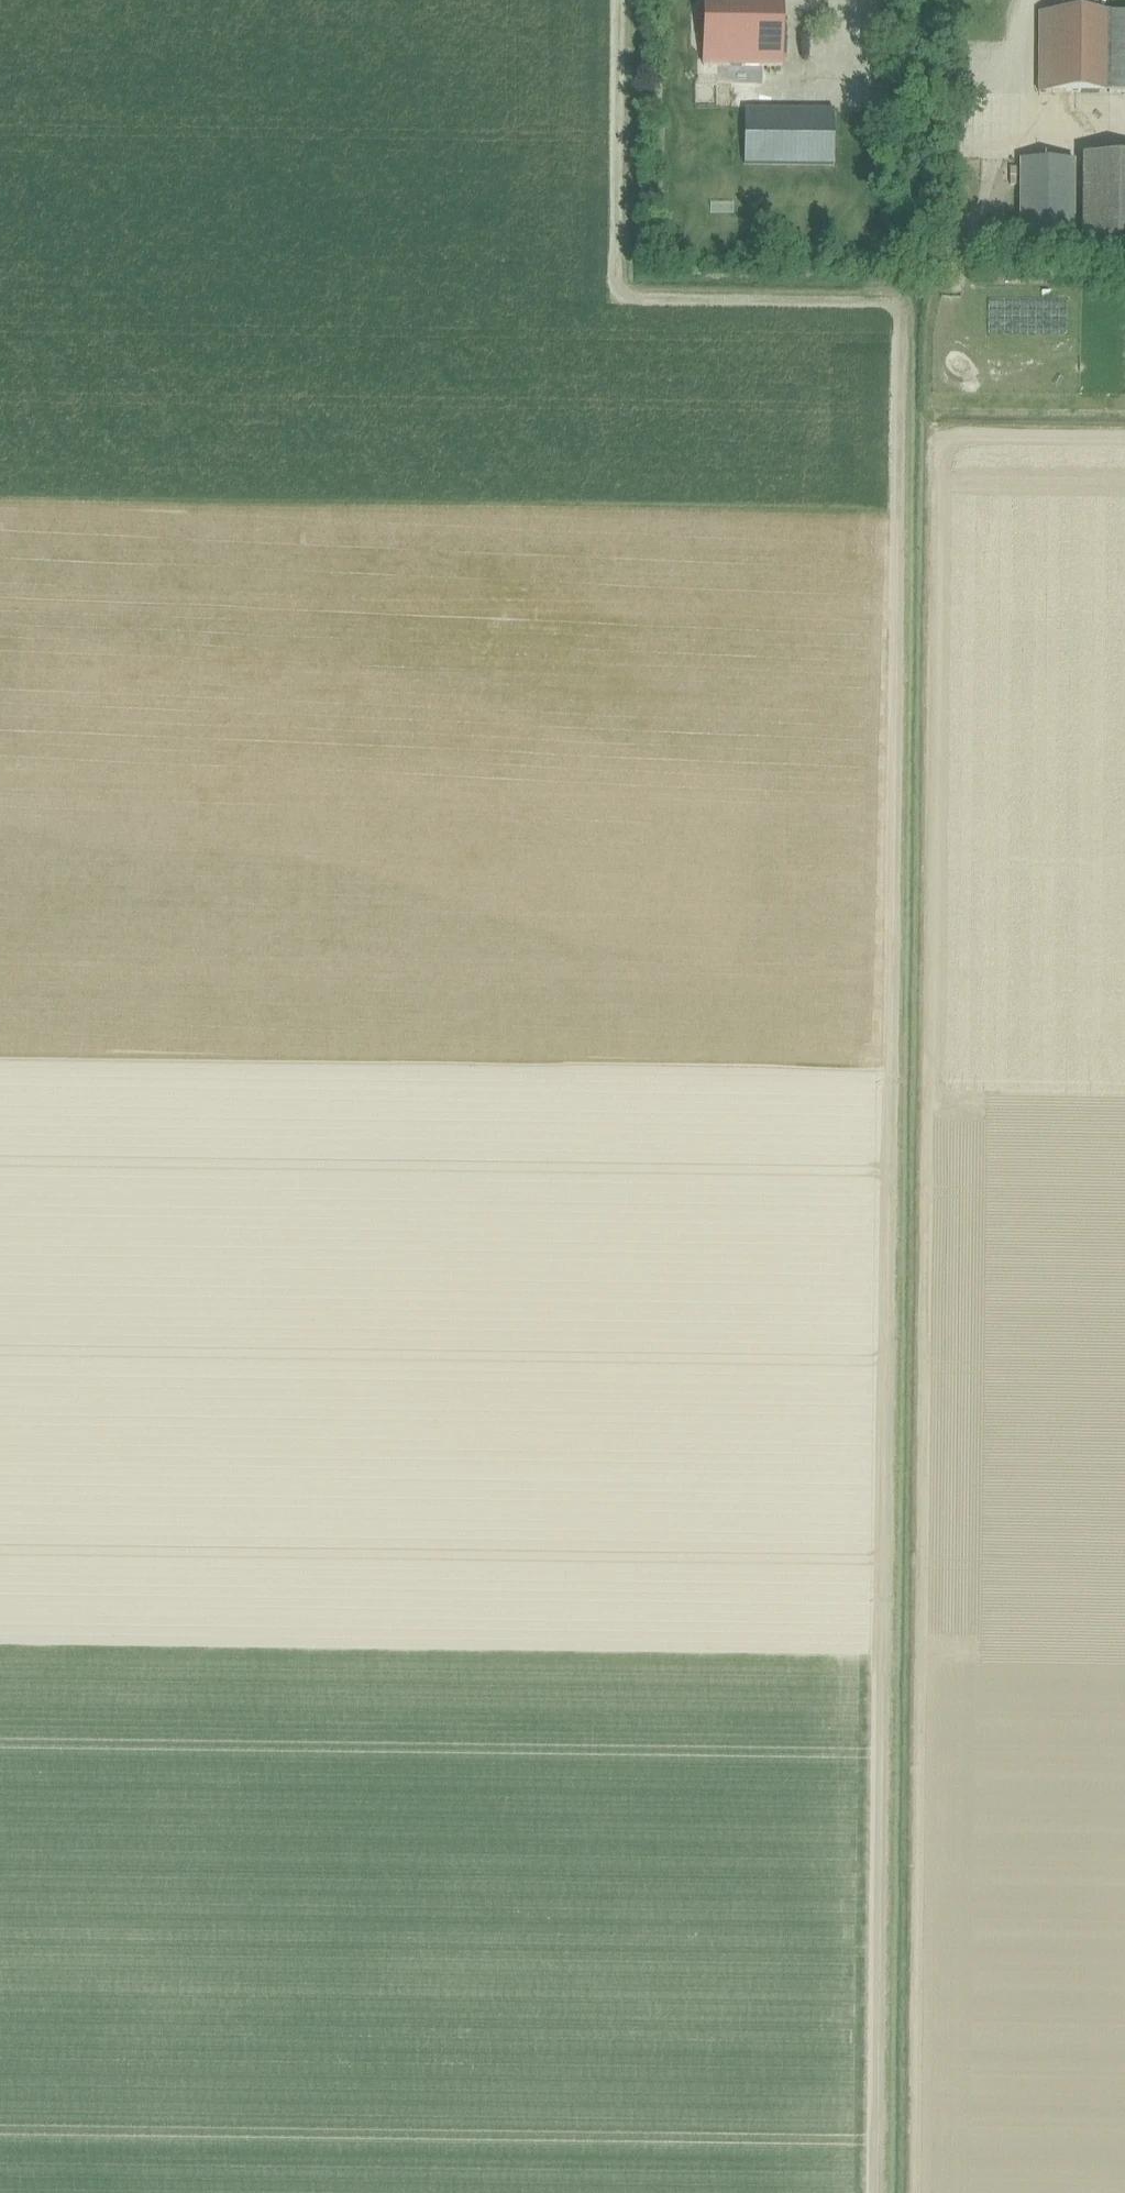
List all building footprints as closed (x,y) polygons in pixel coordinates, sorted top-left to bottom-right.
[(702,66),(780,67),(782,0),(703,0),(702,66)] [(1116,15),(1038,14),(1038,93),(1116,93),(1124,93),(1124,15),(1116,15)] [(742,164),(774,165),(831,165),(831,112),(742,111),(742,164)] [(1075,257),(1075,162),(1019,161),(1018,256),(1075,257)] [(1082,260),(1124,260),(1124,162),(1081,162),(1082,260)]
